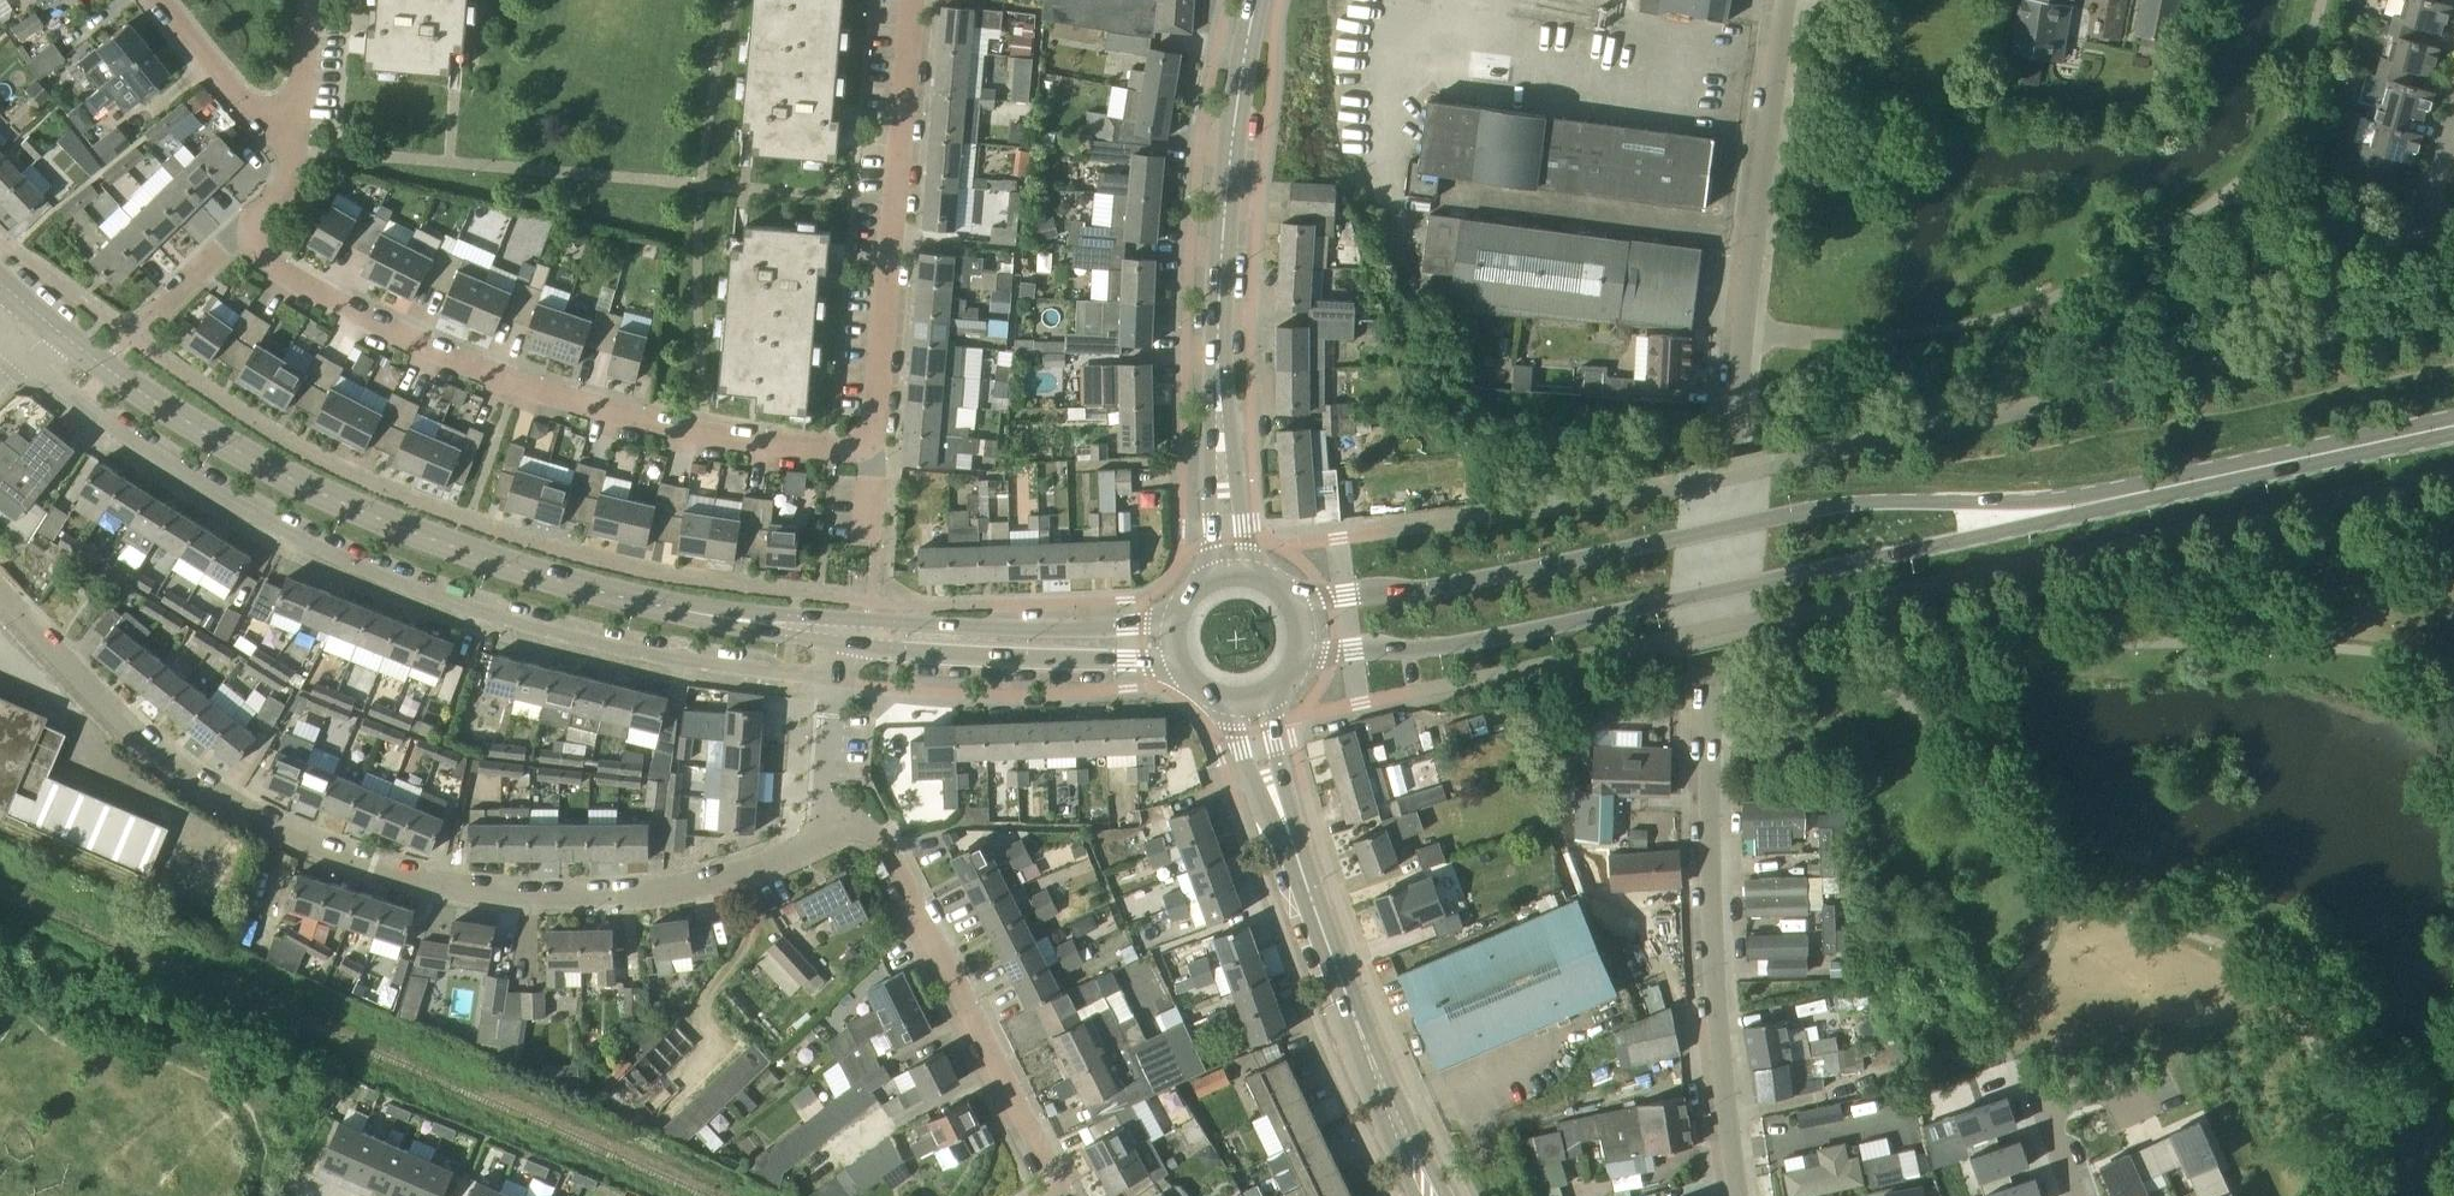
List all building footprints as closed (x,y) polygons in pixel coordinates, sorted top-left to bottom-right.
[(377,26),(370,26),(366,67),(452,74),(454,50),(465,51),(470,0),(379,0),(377,26)] [(804,157),(838,160),(842,118),(835,118),(845,0),(755,0),(744,127),(755,128),(753,152),(804,157)] [(1046,0),(1043,20),(1109,31),(1152,39),(1153,36),(1154,36),(1155,31),(1157,31),(1159,0),(1042,0),(1046,0)] [(1193,33),(1196,0),(1159,0),(1157,31),(1193,33)] [(1658,14),(1660,14),(1670,10),(1690,14),(1691,14),(1728,22),(1732,0),(1661,0),(1658,14)] [(2075,0),(2024,0),(2015,53),(2061,60),(2065,36),(2055,35),(2061,3),(2075,5),(2075,0)] [(2136,36),(2170,42),(2178,0),(2143,0),(2136,36)] [(2394,35),(2416,41),(2420,27),(2440,33),(2444,22),(2447,23),(2452,5),(2435,0),(2405,0),(2400,16),(2394,14),(2389,33),(2394,35)] [(988,19),(989,9),(976,8),(944,5),(940,51),(972,53),(975,18),(988,19)] [(12,28),(20,40),(42,25),(34,13),(12,28)] [(98,89),(149,49),(146,46),(148,43),(140,33),(137,35),(127,23),(78,63),(87,74),(98,89)] [(1151,48),(1152,39),(1109,31),(1106,48),(1150,54),(1147,72),(1133,69),(1130,87),(1175,95),(1182,54),(1151,48)] [(1012,35),(1011,54),(1032,56),(1033,37),(1012,35)] [(2408,69),(2428,75),(2431,64),(2435,65),(2440,47),(2416,41),(2394,35),(2388,58),(2382,57),(2377,75),(2404,83),(2408,69)] [(26,62),(38,79),(65,59),(52,42),(26,62)] [(157,89),(153,84),(168,72),(149,49),(98,89),(90,96),(97,106),(114,93),(125,107),(142,94),(146,98),(157,89)] [(981,98),(982,88),(985,54),(972,53),(940,51),(936,94),(981,98)] [(1031,103),(1034,58),(1016,57),(1013,102),(1031,103)] [(2371,120),(2376,121),(2399,128),(2403,114),(2423,120),(2427,108),(2430,109),(2435,91),(2404,83),(2377,75),(2367,73),(2359,101),(2375,105),(2371,120)] [(25,89),(39,105),(50,95),(35,79),(25,89)] [(187,97),(194,109),(213,97),(206,86),(187,97)] [(1168,137),(1175,95),(1130,87),(1124,118),(1110,116),(1111,114),(1089,111),(1084,136),(1106,140),(1121,141),(1122,141),(1150,146),(1152,134),(1168,137)] [(982,88),(981,98),(997,99),(997,90),(982,88)] [(936,94),(932,139),(964,142),(978,143),(981,107),(981,98),(936,94)] [(997,99),(981,98),(981,107),(996,109),(997,99)] [(1410,161),(1406,194),(1437,198),(1440,174),(1681,205),(1706,208),(1715,138),(1430,100),(1421,162),(1410,161)] [(165,117),(172,126),(192,110),(186,102),(180,107),(179,106),(165,117)] [(152,142),(172,126),(165,117),(144,133),(152,142)] [(1009,142),(1026,144),(1028,123),(1011,121),(1009,142)] [(2391,156),(2411,162),(2414,150),(2417,151),(2422,134),(2399,128),(2376,121),(2370,145),(2360,142),(2351,175),(2387,185),(2391,171),(2387,170),(2391,156)] [(102,138),(92,146),(106,163),(130,143),(117,126),(102,138)] [(71,128),(57,142),(69,154),(82,142),(71,128)] [(203,128),(186,135),(191,148),(208,141),(203,128)] [(196,155),(220,181),(242,160),(217,134),(196,155)] [(36,159),(45,150),(29,135),(21,143),(36,159)] [(960,186),(964,142),(932,139),(928,184),(960,186)] [(1092,139),(1090,159),(1132,162),(1133,153),(1149,155),(1150,146),(1121,142),(1106,141),(1092,139)] [(122,159),(129,168),(144,156),(136,147),(122,159)] [(1015,174),(1028,176),(1031,152),(1017,150),(1015,174)] [(21,173),(1,152),(0,153),(0,194),(21,173)] [(1130,195),(1162,198),(1166,156),(1149,155),(1133,153),(1132,162),(1130,195)] [(198,203),(220,181),(196,155),(173,177),(198,203)] [(110,184),(129,168),(122,159),(102,174),(110,184)] [(22,174),(21,173),(0,194),(0,203),(18,221),(44,196),(38,190),(22,174)] [(177,223),(198,203),(173,177),(152,197),(177,223)] [(974,187),(989,188),(1017,191),(1018,180),(1004,179),(1004,180),(989,179),(989,180),(974,179),(974,187)] [(1334,232),(1337,186),(1293,183),(1292,212),(1316,214),(1316,224),(1284,222),(1281,265),(1313,267),(1315,231),(1334,232)] [(76,195),(84,205),(98,193),(91,184),(76,195)] [(956,230),(960,186),(928,184),(925,228),(956,230)] [(362,241),(376,215),(339,193),(309,244),(335,258),(350,233),(362,241)] [(1162,198),(1130,195),(1115,193),(1112,226),(1075,225),(1074,245),(1125,248),(1126,238),(1158,240),(1162,198)] [(64,221),(84,205),(76,195),(57,211),(64,221)] [(156,244),(177,223),(152,197),(131,217),(156,244)] [(415,231),(390,219),(394,210),(381,204),(376,215),(362,241),(375,247),(362,273),(388,286),(408,246),(415,231)] [(1431,214),(1424,271),(1455,275),(1450,310),(1691,328),(1702,249),(1431,214)] [(1035,243),(1059,237),(1053,216),(1030,222),(1035,243)] [(135,264),(156,244),(131,217),(110,238),(135,264)] [(832,232),(819,230),(747,224),(744,248),(733,247),(720,390),(759,394),(757,409),(809,414),(821,272),(828,272),(832,232)] [(1016,227),(993,225),(991,241),(1015,242),(1016,227)] [(113,285),(135,264),(110,238),(88,259),(113,285)] [(1108,298),(1108,301),(1155,302),(1157,259),(1124,258),(1125,248),(1074,245),(1073,268),(1124,270),(1123,299),(1108,298)] [(452,253),(440,247),(434,258),(408,246),(388,286),(414,299),(427,273),(440,279),(452,253)] [(985,257),(956,255),(922,252),(920,282),(953,286),(953,285),(972,287),(973,275),(983,276),(985,257)] [(469,322),(487,280),(491,268),(465,258),(452,253),(440,279),(453,285),(442,311),(469,322)] [(518,280),(531,285),(537,266),(525,262),(519,275),(518,280)] [(540,301),(544,290),(551,267),(538,263),(537,266),(531,285),(520,314),(534,318),(524,346),(552,355),(567,310),(540,301)] [(1311,297),(1313,267),(1281,265),(1279,307),(1310,309),(1310,317),(1356,318),(1356,300),(1311,297)] [(996,288),(1012,290),(1014,275),(998,273),(996,288)] [(520,314),(531,285),(518,280),(513,291),(487,280),(469,322),(496,333),(507,307),(520,314)] [(966,305),(967,299),(952,298),(953,286),(920,282),(917,312),(965,318),(966,305)] [(1010,312),(1012,312),(1013,292),(1012,292),(994,290),(993,311),(1010,312)] [(1155,302),(1108,301),(1104,300),(1103,334),(1067,333),(1066,352),(1122,354),(1122,343),(1153,344),(1155,302)] [(966,305),(965,318),(979,319),(980,306),(966,305)] [(216,354),(229,363),(238,350),(259,316),(247,308),(234,326),(211,310),(192,338),(189,336),(185,342),(200,353),(198,356),(200,357),(202,354),(211,361),(216,354)] [(602,341),(611,313),(598,308),(594,319),(567,310),(552,355),(579,364),(588,336),(602,341)] [(1010,321),(979,319),(965,318),(917,312),(914,342),(948,345),(949,332),(1009,337),(1010,321)] [(609,373),(638,380),(650,335),(621,327),(624,316),(611,313),(602,341),(616,345),(609,373)] [(272,324),(259,316),(238,350),(229,363),(242,371),(238,378),(248,384),(246,387),(248,388),(249,386),(262,393),(284,357),(261,343),(272,324)] [(1355,338),(1356,318),(1310,317),(1310,327),(1278,326),(1278,369),(1310,368),(1326,368),(1326,338),(1355,338)] [(1477,338),(1481,338),(1479,319),(1463,321),(1465,339),(1477,338)] [(1652,334),(1649,384),(1689,386),(1692,336),(1652,334)] [(948,345),(914,342),(912,372),(965,376),(967,347),(948,345)] [(1010,382),(1012,367),(1014,351),(1000,350),(996,381),(1010,382)] [(307,371),(284,357),(262,393),(275,401),(274,404),(275,405),(277,402),(287,408),(291,401),(305,409),(332,360),(319,352),(307,371)] [(1063,366),(1064,353),(1053,353),(1053,354),(1053,366),(1063,366)] [(362,354),(356,368),(368,373),(374,360),(362,354)] [(384,356),(374,375),(397,386),(407,367),(384,356)] [(327,430),(340,437),(359,399),(335,387),(345,367),(332,360),(305,409),(318,416),(315,423),(325,429),(324,432),(325,433),(327,430)] [(1122,408),(1154,407),(1153,363),(1104,364),(1105,407),(1122,406),(1122,408)] [(1584,366),(1582,395),(1634,398),(1635,379),(1607,377),(1608,367),(1584,366)] [(1326,404),(1326,368),(1310,368),(1278,369),(1278,411),(1310,411),(1324,411),(1324,419),(1352,417),(1352,403),(1339,403),(1326,404)] [(962,406),(965,376),(912,372),(909,402),(958,406),(962,406)] [(1008,398),(1010,382),(996,381),(994,396),(1008,398)] [(468,392),(458,388),(452,403),(462,407),(468,392)] [(383,412),(359,399),(340,437),(354,444),(352,447),(353,447),(355,444),(366,450),(370,443),(384,450),(407,399),(394,392),(383,412)] [(407,469),(421,475),(437,436),(412,426),(421,405),(407,399),(384,450),(398,456),(394,463),(406,468),(404,471),(406,472),(407,469)] [(956,427),(958,406),(909,402),(907,432),(969,437),(970,428),(956,427)] [(1154,407),(1122,408),(1123,448),(1155,448),(1154,407)] [(1327,434),(1341,434),(1357,433),(1356,417),(1352,417),(1324,419),(1325,428),(1311,429),(1311,428),(1279,430),(1282,473),(1330,469),(1327,434)] [(550,424),(535,420),(530,436),(539,438),(547,434),(550,424)] [(50,426),(48,424),(2,481),(0,480),(0,517),(31,542),(47,517),(50,512),(34,499),(76,447),(75,445),(73,447),(48,428),(50,426)] [(462,447),(437,436),(421,475),(434,481),(433,484),(435,484),(436,481),(447,486),(450,478),(465,485),(485,433),(471,426),(462,447)] [(969,438),(969,437),(907,432),(904,463),(957,467),(958,451),(977,453),(979,438),(969,438)] [(985,456),(999,457),(1000,437),(987,436),(985,456)] [(534,516),(546,476),(520,468),(527,446),(512,442),(494,495),(509,499),(507,507),(518,511),(517,514),(519,514),(520,511),(534,516)] [(1108,444),(1093,444),(1093,460),(1108,460),(1108,444)] [(108,508),(127,478),(100,461),(81,492),(108,508)] [(573,484),(546,476),(534,516),(549,520),(548,523),(549,523),(550,520),(562,524),(564,516),(579,521),(593,466),(579,462),(573,484)] [(620,538),(630,498),(603,492),(608,469),(593,466),(579,521),(594,524),(592,532),(604,534),(604,538),(605,538),(606,535),(620,538)] [(1317,513),(1332,512),(1333,520),(1348,518),(1347,503),(1332,505),(1329,480),(1351,478),(1350,467),(1330,469),(1282,473),(1285,515),(1317,513)] [(1098,512),(1099,527),(1099,541),(1101,575),(1133,574),(1132,550),(1131,540),(1118,540),(1116,493),(1133,492),(1132,469),(1098,470),(1099,512),(1098,512)] [(785,490),(805,492),(806,477),(806,472),(787,470),(785,490)] [(132,524),(151,493),(127,478),(108,508),(132,524)] [(665,540),(676,485),(661,482),(656,504),(630,498),(620,538),(635,542),(634,545),(636,545),(637,542),(649,544),(650,537),(665,540)] [(714,514),(687,510),(691,487),(676,485),(665,540),(681,542),(679,550),(692,552),(691,556),(693,556),(693,553),(708,555),(714,514)] [(148,555),(158,539),(157,539),(176,508),(151,493),(132,524),(123,539),(148,555)] [(951,580),(982,579),(980,545),(980,531),(979,516),(978,494),(968,495),(970,526),(949,526),(950,534),(950,546),(951,580)] [(741,518),(714,514),(708,555),(723,558),(722,561),(724,561),(725,557),(736,559),(738,551),(753,554),(760,498),(745,496),(741,518)] [(753,554),(762,554),(768,555),(768,563),(780,564),(779,567),(781,568),(781,564),(800,566),(800,558),(798,558),(801,524),(773,522),(775,499),(760,498),(753,554)] [(201,524),(176,508),(157,539),(158,539),(182,555),(201,524)] [(1121,508),(1121,528),(1138,528),(1139,509),(1121,508)] [(1090,512),(1090,527),(1099,527),(1098,512),(1090,512)] [(1030,529),(1040,528),(1039,514),(1030,514),(1030,529)] [(1050,528),(1049,519),(1049,514),(1039,514),(1040,528),(1050,528)] [(990,515),(979,516),(980,531),(991,530),(990,515)] [(207,570),(226,540),(201,524),(182,555),(207,570)] [(79,554),(85,544),(66,533),(60,543),(79,554)] [(226,540),(207,570),(233,587),(252,556),(226,540)] [(1099,541),(1085,542),(1071,542),(1072,576),(1101,575),(1099,541)] [(1066,542),(1041,544),(1042,577),(1072,576),(1071,542),(1066,542)] [(96,565),(102,555),(85,544),(79,554),(96,565)] [(1010,544),(980,545),(982,579),(1012,578),(1010,544)] [(1041,544),(1032,544),(1010,544),(1012,578),(1042,577),(1041,544)] [(950,546),(920,547),(921,581),(951,580),(950,546)] [(131,580),(138,569),(120,558),(113,569),(131,580)] [(150,592),(157,581),(138,569),(131,580),(150,592)] [(304,620),(317,587),(289,575),(284,588),(267,581),(250,614),(272,623),(277,610),(304,620)] [(331,631),(345,598),(317,587),(304,620),(331,631)] [(181,612),(188,601),(169,590),(163,601),(181,612)] [(160,620),(167,609),(148,598),(141,608),(160,620)] [(359,642),(373,609),(345,598),(331,631),(359,642)] [(201,623),(207,612),(188,601),(181,612),(201,623)] [(95,652),(119,671),(141,643),(152,630),(128,611),(124,616),(113,606),(96,627),(97,628),(107,637),(95,652)] [(216,634),(229,640),(242,614),(229,608),(216,634)] [(160,620),(179,632),(185,621),(167,609),(160,620)] [(387,654),(401,620),(373,609),(359,642),(387,654)] [(387,654),(388,654),(381,671),(407,682),(414,664),(415,665),(429,631),(401,620),(387,654)] [(211,652),(218,640),(199,629),(192,640),(211,652)] [(429,631),(415,665),(411,676),(437,687),(441,675),(442,676),(456,642),(429,631)] [(211,652),(229,663),(236,652),(218,640),(211,652)] [(142,690),(165,662),(141,643),(119,671),(142,690)] [(270,671),(277,660),(256,647),(250,657),(270,671)] [(517,697),(526,662),(495,654),(487,689),(517,697)] [(265,680),(270,671),(250,657),(244,667),(265,680)] [(288,680),(294,670),(277,660),(270,671),(288,680)] [(165,708),(188,680),(165,662),(142,690),(165,708)] [(547,704),(555,669),(526,662),(517,697),(547,704)] [(574,710),(583,676),(555,669),(547,704),(542,722),(569,729),(574,710)] [(282,690),(288,680),(270,671),(265,680),(282,690)] [(603,717),(611,682),(583,676),(574,710),(575,711),(572,725),(599,732),(601,726),(603,717)] [(188,727),(211,699),(188,680),(165,708),(188,727)] [(603,717),(632,724),(641,690),(611,682),(603,717)] [(332,701),(336,691),(316,683),(312,693),(332,701)] [(641,690),(632,724),(661,732),(670,697),(641,690)] [(332,701),(353,710),(357,699),(336,691),(332,701)] [(332,701),(312,693),(308,704),(327,712),(332,701)] [(270,695),(258,716),(275,725),(287,705),(270,695)] [(212,745),(234,717),(211,699),(188,727),(212,745)] [(349,721),(353,710),(332,701),(327,712),(349,721)] [(391,722),(396,710),(388,707),(374,702),(370,714),(391,722)] [(4,814),(4,813),(25,822),(24,823),(146,875),(167,827),(46,775),(63,734),(42,725),(43,723),(0,705),(0,812),(4,814)] [(1602,721),(1603,707),(1573,706),(1573,720),(1575,740),(1595,741),(1595,720),(1602,721)] [(711,728),(710,738),(762,741),(765,711),(729,708),(727,727),(711,726),(711,728)] [(410,728),(414,717),(396,710),(391,722),(410,729),(410,728)] [(1325,738),(1337,780),(1368,771),(1367,770),(1359,742),(1374,738),(1373,733),(1398,726),(1394,711),(1352,722),(1355,730),(1325,738)] [(685,715),(683,736),(694,737),(695,727),(696,716),(685,715)] [(1149,766),(1149,771),(1155,771),(1154,751),(1169,750),(1168,716),(1137,718),(1138,751),(1137,751),(1138,766),(1139,766),(1149,766)] [(234,717),(212,745),(235,764),(258,736),(234,717)] [(381,738),(385,726),(365,718),(361,730),(381,738)] [(1137,718),(1108,719),(1109,752),(1137,751),(1138,751),(1137,718)] [(1079,753),(1109,752),(1108,719),(1078,720),(1079,753)] [(1475,738),(1469,719),(1444,727),(1450,745),(1475,738)] [(1049,755),(1079,753),(1078,720),(1048,721),(1049,755)] [(1048,721),(1017,722),(1019,756),(1049,755),(1048,721)] [(988,757),(1019,756),(1017,722),(987,723),(988,757)] [(958,758),(988,757),(987,723),(957,725),(958,758)] [(926,726),(927,740),(912,740),(913,779),(944,778),(945,808),(960,808),(959,788),(958,773),(958,758),(957,725),(926,726)] [(385,726),(381,738),(402,745),(406,734),(385,726)] [(474,738),(496,741),(498,731),(475,729),(474,738)] [(693,759),(694,737),(683,736),(680,758),(693,759)] [(760,771),(762,741),(710,738),(708,768),(760,771)] [(436,759),(441,748),(420,740),(416,750),(436,759)] [(506,745),(495,744),(484,742),(483,742),(482,754),(504,757),(506,745)] [(564,765),(566,742),(565,742),(564,752),(542,749),(541,762),(564,765)] [(584,767),(586,754),(587,744),(566,742),(564,765),(584,767)] [(506,745),(504,757),(525,759),(527,747),(506,745)] [(1613,794),(1670,795),(1672,748),(1596,746),(1595,792),(1595,793),(1613,793),(1613,794)] [(452,777),(463,781),(468,758),(441,748),(436,759),(456,766),(452,777)] [(294,795),(308,762),(279,750),(266,784),(294,795)] [(622,773),(623,762),(600,759),(599,770),(622,773)] [(503,775),(504,763),(481,760),(480,773),(503,775)] [(1379,811),(1373,790),(1407,780),(1402,761),(1367,770),(1368,771),(1337,780),(1349,820),(1379,811)] [(322,806),(335,773),(308,762),(294,795),(322,806)] [(622,773),(642,775),(644,764),(623,762),(622,773)] [(504,763),(503,775),(523,778),(524,765),(504,763)] [(1128,780),(1139,780),(1139,766),(1138,766),(1128,766),(1128,780)] [(1149,766),(1139,766),(1139,780),(1142,780),(1149,780),(1149,771),(1149,766)] [(562,782),(563,769),(540,767),(538,780),(562,782)] [(758,801),(760,771),(708,768),(706,798),(709,798),(758,801)] [(1070,783),(1080,783),(1080,768),(1069,769),(1070,783)] [(1080,768),(1080,783),(1089,782),(1089,768),(1080,768)] [(582,784),(583,771),(563,769),(562,782),(582,784)] [(620,786),(622,773),(599,770),(598,783),(620,786)] [(1020,787),(1019,770),(1010,770),(1010,787),(1020,787)] [(1028,770),(1019,770),(1020,787),(1029,787),(1028,770)] [(669,794),(682,795),(683,773),(671,772),(671,779),(669,794)] [(349,818),(363,784),(335,773),(322,806),(349,818)] [(641,788),(642,775),(622,773),(620,786),(641,788)] [(958,773),(959,788),(969,787),(968,773),(958,773)] [(418,806),(415,806),(424,785),(398,774),(389,795),(390,795),(376,829),(404,840),(418,806)] [(667,808),(669,781),(658,780),(648,779),(647,793),(646,806),(667,808)] [(390,795),(389,795),(363,784),(349,818),(376,829),(390,795)] [(1395,817),(1418,810),(1448,799),(1443,784),(1390,802),(1395,816),(1395,817)] [(422,790),(419,803),(445,810),(448,798),(422,790)] [(1611,842),(1613,794),(1613,793),(1595,793),(1595,792),(1578,792),(1577,837),(1579,837),(1579,841),(1611,842)] [(669,794),(667,808),(666,816),(680,817),(682,795),(669,794)] [(756,831),(758,801),(709,798),(707,825),(720,826),(720,829),(756,831)] [(1182,844),(1215,832),(1205,804),(1171,817),(1182,844)] [(1810,804),(1747,805),(1748,841),(1811,839),(1810,804)] [(418,806),(404,840),(432,851),(446,818),(418,806)] [(967,822),(990,821),(989,806),(966,808),(967,822)] [(502,823),(500,823),(500,809),(471,809),(471,858),(502,859),(502,823)] [(1395,817),(1395,816),(1382,820),(1386,829),(1356,840),(1369,876),(1401,865),(1392,842),(1425,830),(1418,810),(1395,817)] [(688,819),(680,818),(668,817),(665,848),(685,850),(688,819)] [(530,859),(531,823),(502,823),(502,859),(530,859)] [(561,859),(561,823),(531,823),(530,859),(561,859)] [(591,859),(591,823),(561,823),(561,859),(591,859)] [(620,859),(620,823),(591,823),(591,859),(620,859)] [(620,823),(620,859),(650,859),(650,823),(620,823)] [(1821,852),(1834,852),(1833,827),(1820,828),(1821,852)] [(1648,847),(1648,829),(1629,829),(1629,846),(1648,847)] [(1191,870),(1225,858),(1215,832),(1182,844),(1191,870)] [(1145,844),(1149,856),(1168,849),(1163,836),(1144,843),(1145,844)] [(966,883),(998,866),(985,840),(953,856),(966,883)] [(1012,860),(1030,852),(1024,840),(1006,849),(1012,860)] [(1424,869),(1447,861),(1442,848),(1439,842),(1417,850),(1424,869)] [(1168,849),(1149,856),(1154,869),(1173,862),(1168,849)] [(1612,890),(1681,885),(1679,849),(1610,855),(1612,890)] [(1024,884),(1018,872),(1035,863),(1030,852),(1012,860),(1011,861),(999,867),(998,866),(966,883),(979,908),(1011,892),(1011,891),(1024,884)] [(1834,852),(1821,852),(1821,876),(1835,876),(1834,853),(1834,852)] [(1809,856),(1746,860),(1747,882),(1810,879),(1809,856)] [(1181,888),(1187,902),(1201,896),(1235,884),(1225,858),(1191,870),(1177,876),(1181,888)] [(1414,899),(1433,892),(1455,884),(1447,861),(1424,869),(1427,878),(1377,897),(1384,916),(1381,917),(1385,928),(1388,927),(1390,933),(1422,921),(1414,899)] [(795,901),(807,924),(833,911),(843,930),(871,916),(847,869),(827,879),(829,883),(795,901)] [(300,932),(313,939),(320,917),(321,917),(331,882),(301,873),(290,907),(306,912),(300,932)] [(348,926),(360,891),(331,882),(321,917),(348,926)] [(1201,896),(1211,923),(1244,911),(1235,884),(1201,896)] [(1181,888),(1164,894),(1170,908),(1187,902),(1181,888)] [(992,933),(1024,917),(1037,910),(1055,901),(1049,890),(1018,905),(1011,892),(979,908),(992,933)] [(376,935),(388,900),(360,891),(348,926),(376,935)] [(1577,901),(1569,904),(1564,891),(1538,902),(1543,915),(1399,976),(1401,981),(1402,981),(1417,1016),(1415,1017),(1419,1028),(1422,1027),(1436,1063),(1438,1069),(1616,994),(1577,901)] [(1809,894),(1750,897),(1751,922),(1810,919),(1809,894)] [(388,900),(376,935),(406,944),(417,909),(388,900)] [(1055,901),(1037,910),(1043,921),(1061,912),(1055,901)] [(1187,902),(1170,908),(1174,921),(1192,915),(1187,902)] [(1823,929),(1836,928),(1836,904),(1822,905),(1823,929)] [(1439,937),(1465,927),(1459,913),(1434,923),(1439,937)] [(251,914),(243,939),(264,946),(272,921),(251,914)] [(992,933),(1004,958),(1037,942),(1036,941),(1024,917),(992,933)] [(720,955),(719,949),(713,926),(690,929),(689,919),(653,924),(658,957),(659,957),(661,974),(673,972),(671,956),(693,953),(693,959),(720,955)] [(490,970),(496,926),(456,920),(452,945),(422,941),(411,975),(430,977),(438,979),(440,968),(451,970),(452,965),(490,970)] [(1221,951),(1226,963),(1259,951),(1249,924),(1216,937),(1221,951)] [(296,972),(307,950),(313,939),(300,932),(292,928),(287,938),(275,935),(266,960),(296,972)] [(1836,928),(1823,929),(1824,953),(1837,952),(1836,930),(1836,928)] [(584,985),(583,970),(582,930),(549,931),(550,986),(584,985)] [(583,970),(601,969),(601,985),(615,985),(615,930),(582,930),(583,970)] [(814,994),(827,981),(782,935),(768,948),(814,994)] [(1004,958),(1017,983),(1049,967),(1061,960),(1080,951),(1075,940),(1056,949),(1049,935),(1036,941),(1037,942),(1004,958)] [(325,959),(326,960),(332,949),(313,939),(307,950),(325,959)] [(1805,944),(1746,946),(1747,966),(1806,965),(1805,944)] [(1086,962),(1085,960),(1080,951),(1061,960),(1067,971),(1086,962)] [(1235,990),(1269,978),(1259,951),(1226,963),(1235,990)] [(394,977),(405,980),(412,960),(400,956),(394,977)] [(1193,976),(1212,968),(1208,956),(1188,963),(1193,976)] [(361,978),(366,967),(346,957),(341,968),(343,969),(360,977),(361,978)] [(1055,977),(1049,967),(1017,983),(1030,1008),(1037,1004),(1037,1005),(1062,992),(1055,977)] [(1197,989),(1217,982),(1212,968),(1193,976),(1197,989)] [(839,1061),(867,1041),(867,1042),(869,1041),(891,1030),(888,1025),(902,1017),(909,1021),(925,1013),(904,971),(869,988),(880,1009),(848,1023),(850,1027),(829,1042),(839,1061)] [(1136,1016),(1122,989),(1113,971),(1063,994),(1062,992),(1037,1005),(1053,1036),(1073,1077),(1112,1057),(1108,1050),(1128,1040),(1133,1050),(1149,1042),(1148,1039),(1136,1016)] [(430,977),(411,975),(399,1016),(415,1024),(430,977)] [(488,975),(483,1008),(505,1011),(509,991),(510,978),(488,975)] [(1245,1017),(1279,1004),(1269,978),(1235,990),(1245,1017)] [(742,1027),(759,1010),(733,984),(716,1000),(742,1027)] [(627,1014),(640,1014),(640,988),(626,988),(627,1014)] [(546,1018),(546,1015),(545,991),(509,991),(505,1011),(499,1046),(498,1060),(497,1063),(514,1065),(521,1018),(546,1018)] [(1212,1029),(1216,1041),(1250,1029),(1255,1043),(1288,1031),(1279,1004),(1245,1017),(1232,1021),(1212,1029)] [(1155,1015),(1165,1034),(1168,1033),(1166,1030),(1169,1029),(1171,1031),(1185,1024),(1176,1005),(1155,1015)] [(1672,1007),(1614,1033),(1622,1067),(1682,1053),(1672,1007)] [(483,1008),(478,1042),(499,1046),(505,1011),(483,1008)] [(1232,1021),(1228,1010),(1227,1008),(1207,1015),(1212,1029),(1232,1021)] [(839,1061),(851,1087),(864,1077),(876,1068),(881,1066),(876,1057),(898,1046),(898,1047),(933,1029),(925,1013),(909,1021),(902,1017),(888,1025),(891,1030),(869,1041),(867,1042),(867,1041),(842,1059),(839,1061)] [(1836,1051),(1839,1050),(1836,1036),(1808,1042),(1806,1030),(1807,1030),(1806,1029),(1805,1029),(1805,1030),(1788,1033),(1785,1019),(1745,1027),(1752,1067),(1807,1056),(1836,1051)] [(1207,1065),(1198,1048),(1193,1036),(1187,1023),(1185,1024),(1171,1031),(1169,1029),(1166,1030),(1168,1033),(1165,1034),(1152,1041),(1151,1038),(1148,1039),(1149,1042),(1133,1050),(1128,1040),(1108,1050),(1112,1057),(1073,1077),(1088,1105),(1107,1095),(1115,1110),(1095,1120),(1096,1121),(1172,1083),(1207,1065)] [(666,1035),(685,1054),(695,1044),(677,1025),(666,1035)] [(656,1045),(664,1038),(654,1027),(638,1042),(648,1052),(656,1045)] [(656,1045),(674,1064),(685,1054),(666,1035),(664,1038),(656,1045)] [(754,1041),(737,1058),(755,1077),(773,1061),(754,1041)] [(645,1055),(664,1074),(674,1064),(656,1045),(648,1052),(645,1055)] [(1839,1050),(1836,1051),(1841,1073),(1866,1069),(1862,1046),(1839,1050)] [(908,1091),(900,1095),(906,1108),(928,1096),(929,1097),(959,1081),(944,1051),(913,1067),(905,1071),(913,1086),(907,1089),(908,1091)] [(635,1065),(654,1084),(664,1074),(645,1055),(635,1065)] [(1823,1076),(1812,1079),(1807,1056),(1752,1067),(1753,1069),(1756,1101),(1758,1101),(1797,1093),(1825,1088),(1823,1076)] [(1264,1114),(1305,1094),(1287,1057),(1246,1077),(1264,1114)] [(745,1088),(755,1077),(737,1058),(726,1068),(745,1088)] [(579,1064),(544,1065),(544,1077),(568,1088),(580,1088),(579,1064)] [(625,1075),(643,1095),(654,1084),(635,1065),(625,1075)] [(881,1066),(876,1068),(864,1077),(873,1089),(891,1080),(883,1065),(881,1066)] [(1193,1080),(1200,1095),(1232,1080),(1225,1065),(1193,1080)] [(734,1098),(745,1088),(726,1068),(716,1078),(734,1098)] [(625,1075),(614,1085),(632,1105),(643,1095),(625,1075)] [(864,1077),(851,1087),(868,1108),(880,1099),(873,1089),(864,1077)] [(724,1108),(727,1104),(734,1098),(716,1078),(705,1088),(724,1108)] [(621,1115),(632,1105),(614,1085),(595,1103),(621,1115)] [(378,1098),(381,1091),(370,1087),(366,1096),(377,1100),(378,1098)] [(851,1087),(841,1095),(858,1116),(868,1108),(851,1087)] [(695,1098),(713,1118),(724,1108),(705,1088),(695,1098)] [(747,1115),(758,1104),(744,1090),(733,1101),(747,1115)] [(1991,1103),(1957,1115),(1971,1156),(2001,1146),(2001,1145),(1996,1131),(2016,1124),(2005,1093),(1990,1098),(1991,1103)] [(1285,1149),(1327,1129),(1327,1128),(1322,1130),(1305,1094),(1264,1114),(1265,1115),(1268,1113),(1285,1149)] [(858,1116),(841,1095),(840,1095),(831,1103),(847,1124),(858,1116)] [(906,1108),(900,1095),(883,1104),(889,1117),(906,1108)] [(810,1119),(820,1111),(826,1107),(819,1096),(799,1110),(806,1122),(810,1119)] [(1533,1195),(1563,1195),(1560,1187),(1569,1184),(1562,1160),(1566,1159),(1565,1158),(1584,1154),(1581,1142),(1603,1137),(1607,1162),(1610,1179),(1657,1169),(1654,1153),(1694,1145),(1685,1096),(1642,1104),(1558,1122),(1560,1131),(1518,1140),(1523,1165),(1527,1164),(1533,1193),(1533,1195)] [(703,1128),(704,1126),(713,1118),(695,1098),(684,1108),(703,1128)] [(924,1139),(912,1145),(919,1157),(982,1125),(969,1100),(932,1118),(929,1111),(913,1120),(917,1126),(924,1139)] [(401,1107),(390,1103),(387,1111),(398,1116),(398,1114),(401,1107)] [(831,1103),(826,1107),(820,1111),(837,1132),(847,1124),(831,1103)] [(1100,1169),(1152,1140),(1133,1104),(1117,1112),(1089,1126),(1096,1140),(1087,1145),(1100,1169)] [(1844,1119),(1841,1104),(1818,1109),(1821,1123),(1844,1119)] [(412,1112),(402,1108),(401,1107),(398,1114),(398,1116),(409,1120),(409,1119),(412,1112)] [(684,1108),(674,1118),(692,1137),(703,1128),(684,1108)] [(820,1111),(810,1119),(826,1140),(837,1132),(820,1111)] [(685,1144),(692,1137),(674,1118),(659,1132),(685,1144)] [(810,1119),(806,1122),(799,1127),(816,1148),(826,1140),(810,1119)] [(347,1173),(365,1131),(341,1121),(329,1150),(323,1163),(347,1173)] [(447,1126),(436,1122),(436,1121),(436,1122),(432,1130),(443,1134),(444,1133),(447,1126)] [(703,1128),(697,1133),(714,1152),(725,1142),(707,1124),(703,1128)] [(2188,1128),(2151,1145),(2163,1172),(2184,1162),(2196,1190),(2225,1177),(2201,1125),(2189,1130),(2188,1128)] [(458,1130),(447,1126),(444,1133),(443,1134),(454,1139),(455,1137),(457,1130),(458,1130)] [(799,1127),(789,1135),(805,1157),(816,1148),(799,1127)] [(1303,1185),(1340,1167),(1323,1131),(1327,1129),(1285,1149),(1303,1185)] [(387,1141),(365,1131),(347,1173),(369,1183),(387,1141)] [(805,1157),(789,1135),(779,1144),(795,1165),(805,1157)] [(904,1160),(900,1151),(892,1135),(880,1144),(896,1166),(904,1160)] [(2001,1146),(1971,1156),(1985,1195),(2015,1186),(2014,1185),(2010,1171),(2030,1164),(2021,1138),(2001,1145),(2001,1146)] [(1152,1141),(1152,1140),(1100,1169),(1112,1192),(1122,1187),(1128,1195),(1136,1195),(1156,1182),(1169,1173),(1152,1141)] [(410,1151),(387,1141),(369,1183),(392,1193),(410,1151)] [(779,1144),(768,1152),(785,1173),(795,1165),(779,1144)] [(896,1166),(880,1144),(869,1152),(885,1174),(896,1166)] [(1863,1182),(1870,1181),(1866,1160),(1859,1162),(1858,1157),(1848,1159),(1845,1144),(1820,1149),(1820,1152),(1806,1155),(1809,1168),(1787,1173),(1792,1195),(1800,1195),(1863,1182)] [(2103,1169),(2115,1195),(2149,1195),(2143,1181),(2163,1172),(2151,1145),(2113,1162),(2115,1164),(2103,1169)] [(516,1154),(505,1150),(502,1158),(513,1163),(516,1154)] [(410,1151),(392,1193),(400,1195),(417,1195),(432,1160),(410,1151)] [(781,1189),(785,1173),(768,1152),(743,1171),(781,1189)] [(885,1174),(869,1152),(858,1159),(874,1182),(882,1176),(885,1174)] [(1872,1188),(1905,1180),(1899,1153),(1866,1160),(1870,1181),(1872,1188)] [(536,1171),(539,1163),(528,1159),(525,1166),(525,1167),(536,1172),(536,1171)] [(874,1182),(858,1159),(847,1167),(863,1190),(874,1182)] [(432,1160),(417,1195),(445,1195),(456,1171),(432,1160)] [(913,1176),(906,1163),(904,1160),(896,1166),(885,1174),(882,1176),(893,1191),(913,1176)] [(550,1168),(540,1164),(539,1163),(536,1171),(536,1172),(547,1176),(547,1175),(550,1168)] [(863,1190),(847,1167),(836,1175),(836,1176),(850,1195),(854,1195),(863,1190)] [(1340,1167),(1303,1185),(1286,1194),(1287,1195),(1354,1195),(1340,1167)] [(585,1181),(587,1176),(576,1171),(574,1177),(573,1180),(584,1184),(585,1181)] [(598,1180),(588,1176),(587,1176),(585,1181),(584,1184),(595,1189),(598,1180)] [(834,1195),(850,1195),(836,1176),(825,1184),(834,1195)] [(2225,1177),(2196,1190),(2199,1195),(2233,1195),(2225,1177)] [(1985,1195),(2041,1195),(2035,1178),(2014,1185),(2015,1186),(1985,1195)] [(501,1190),(478,1180),(471,1195),(499,1195),(501,1190)] [(1181,1184),(1172,1183),(1163,1192),(1156,1182),(1136,1195),(1191,1195),(1181,1184)] [(825,1184),(809,1195),(834,1195),(825,1184)] [(1922,1187),(1924,1195),(1942,1195),(1937,1184),(1922,1187)] [(1922,1187),(1888,1193),(1888,1195),(1924,1195),(1922,1187)]
